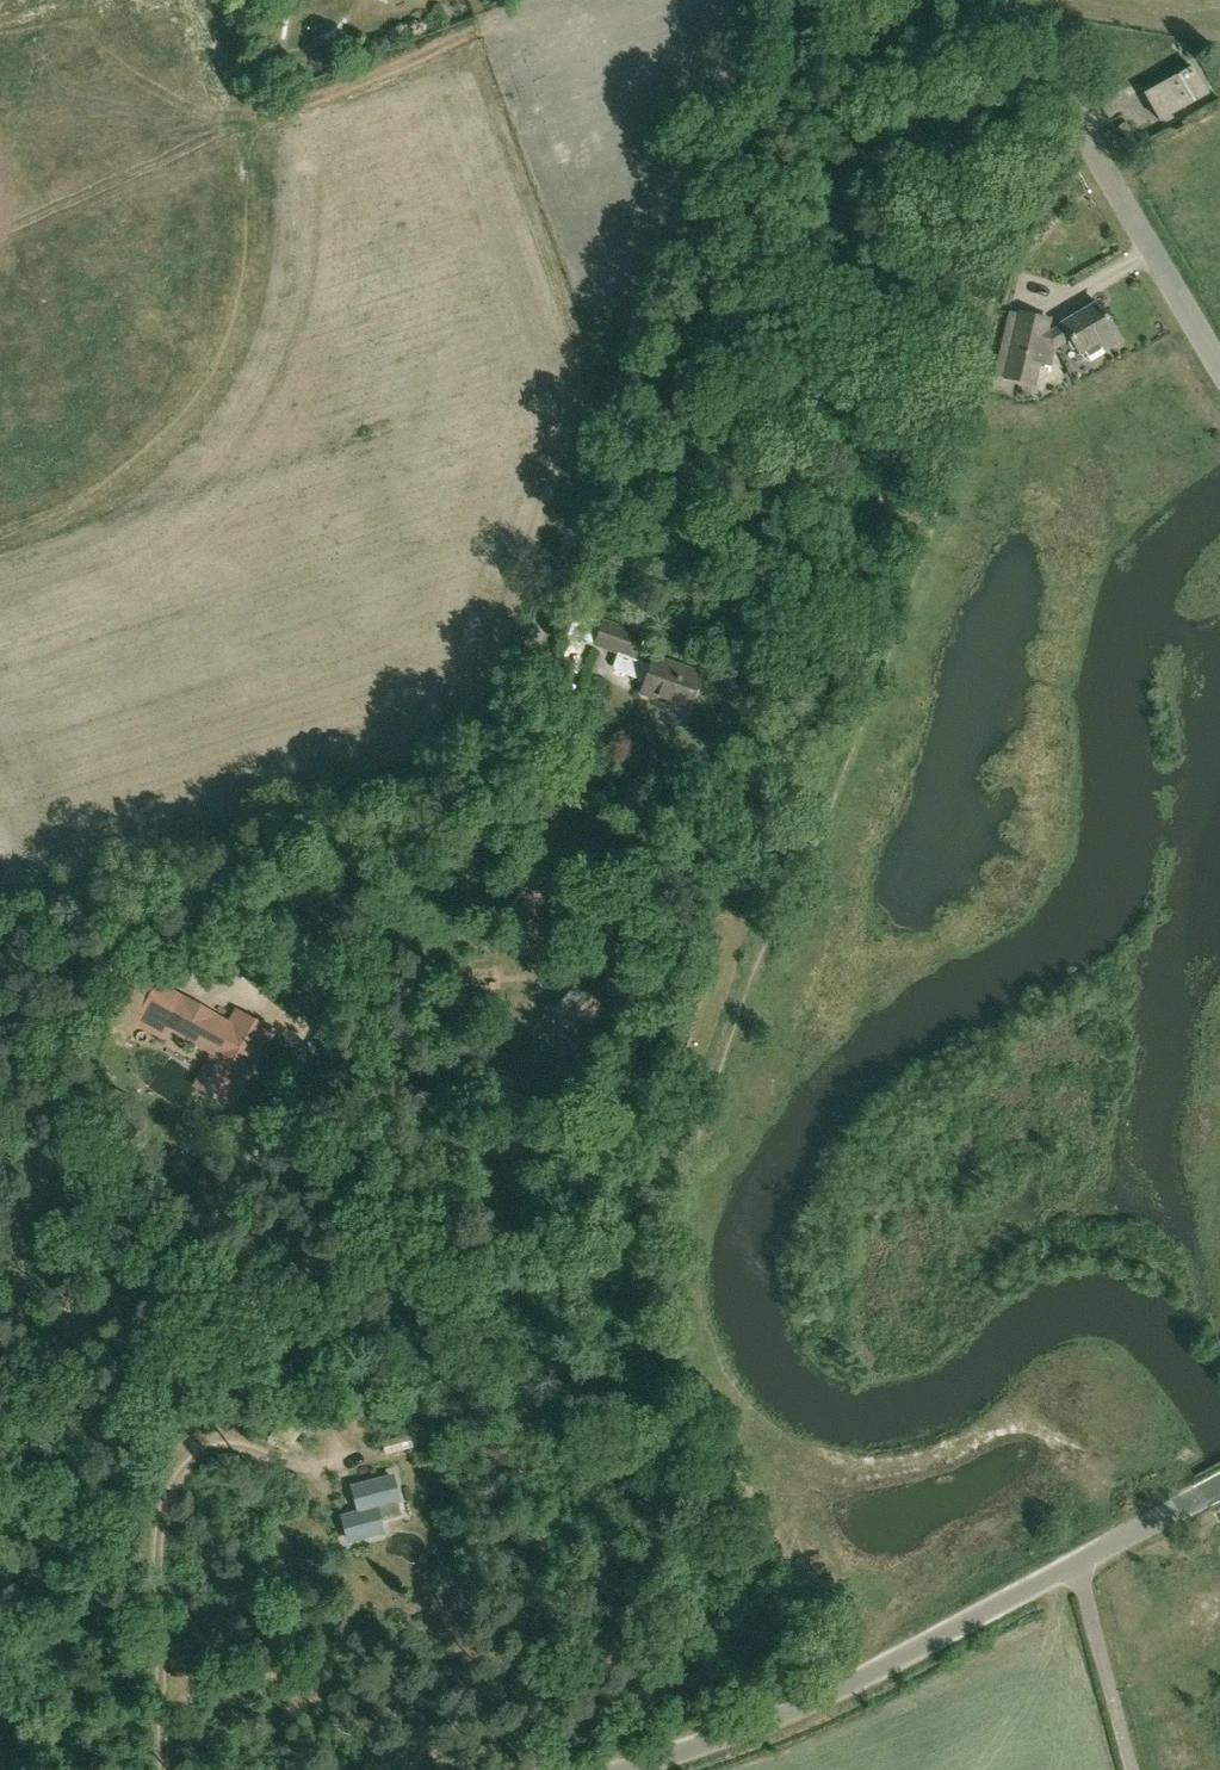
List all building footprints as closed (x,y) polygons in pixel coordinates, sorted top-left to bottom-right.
[(1160,122),(1208,95),(1193,68),(1145,95),(1160,122)] [(1101,305),(1065,326),(1066,326),(1053,334),(1048,333),(1051,321),(1022,314),(1012,359),(1010,358),(1006,378),(1035,385),(1040,362),(1050,364),(1055,349),(1073,339),(1081,353),(1080,353),(1085,361),(1090,362),(1105,353),(1122,343),(1101,305)] [(636,659),(644,637),(604,623),(596,645),(636,659)] [(702,675),(655,658),(642,694),(689,711),(702,675)] [(464,971),(451,977),(458,991),(471,984),(464,971)] [(586,1039),(606,1017),(587,999),(589,997),(572,982),(560,995),(562,997),(549,1012),(572,1034),(576,1029),(586,1039)] [(234,1029),(229,1026),(184,1002),(171,1026),(222,1054),(212,1072),(215,1073),(214,1075),(231,1084),(232,1082),(235,1084),(263,1034),(240,1022),(239,1023),(238,1022),(234,1029)] [(286,1451),(307,1425),(290,1412),(269,1438),(286,1451)] [(383,1443),(386,1455),(387,1455),(414,1448),(411,1435),(383,1443)] [(375,1506),(398,1500),(399,1500),(392,1477),(353,1487),(360,1513),(343,1517),(349,1540),(382,1532),(375,1506)]
